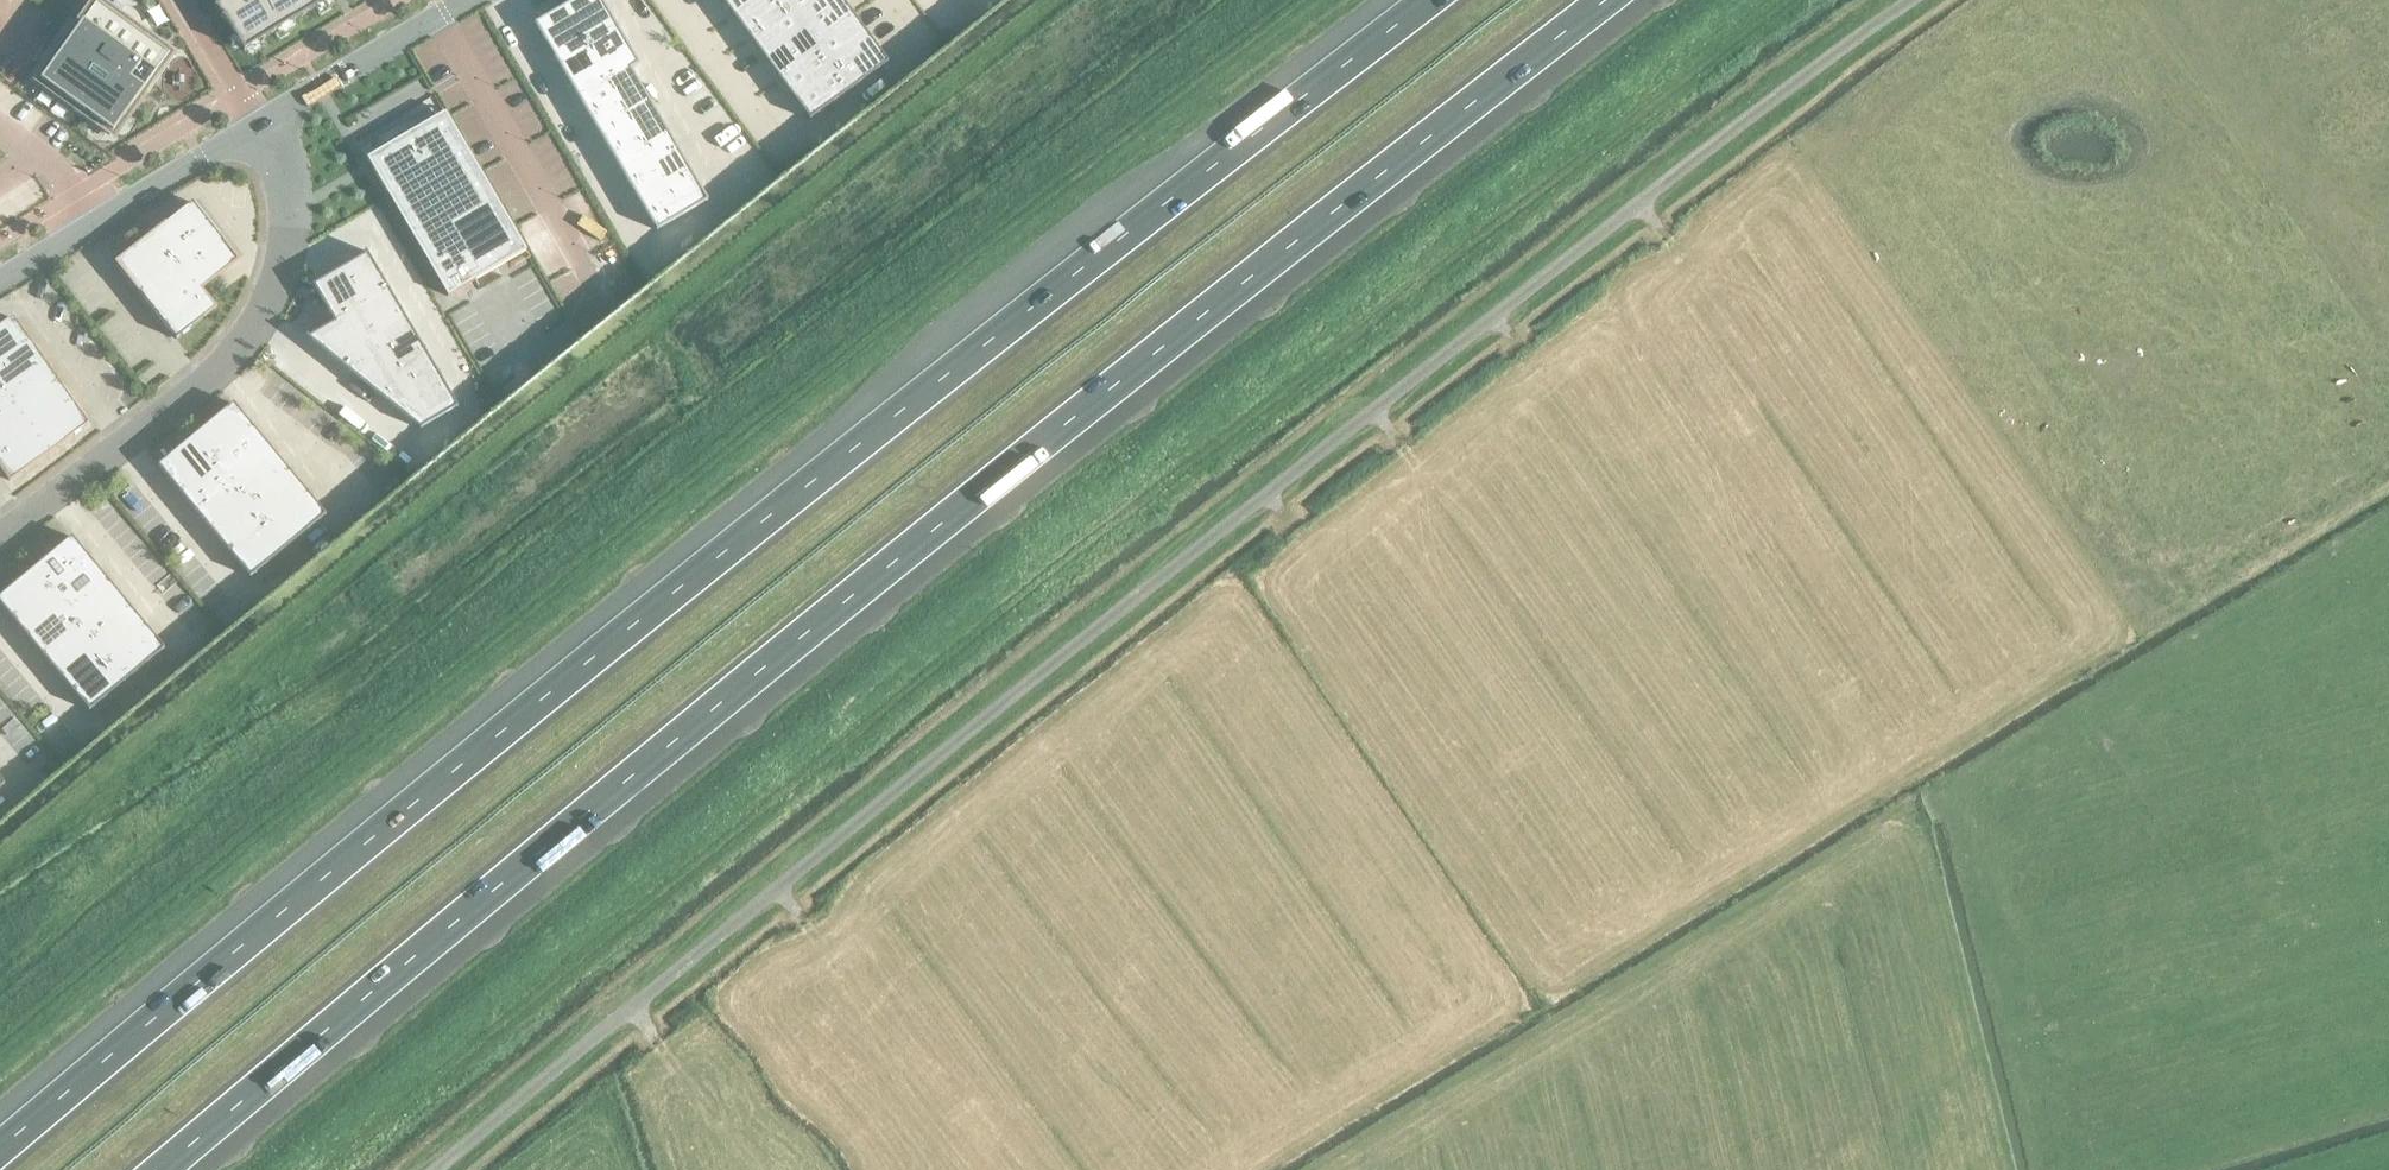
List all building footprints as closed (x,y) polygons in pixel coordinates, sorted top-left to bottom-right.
[(215,4),(214,4),(215,6),(215,7),(214,8),(215,9),(216,8),(222,17),(220,18),(221,19),(222,19),(223,20),(224,21),(225,20),(244,51),(329,0),(213,0),(215,4)] [(536,24),(656,228),(705,200),(629,68),(637,64),(599,0),(576,0),(536,24)] [(809,120),(887,62),(842,0),(720,0),(809,120)] [(98,2),(43,76),(119,132),(174,57),(98,2)] [(451,124),(373,169),(447,296),(526,250),(451,124)] [(165,222),(114,262),(138,293),(139,292),(175,339),(202,318),(203,319),(216,308),(202,290),(239,261),(223,241),(223,242),(192,202),(165,223),(165,222)] [(367,253),(313,284),(334,321),(307,337),(420,428),(457,406),(367,253)] [(9,482),(65,441),(75,434),(88,424),(57,380),(57,379),(12,317),(0,325),(0,469),(9,482)] [(233,403),(157,465),(250,577),(325,515),(233,403)] [(0,595),(0,604),(89,711),(164,648),(71,536),(0,595)]
